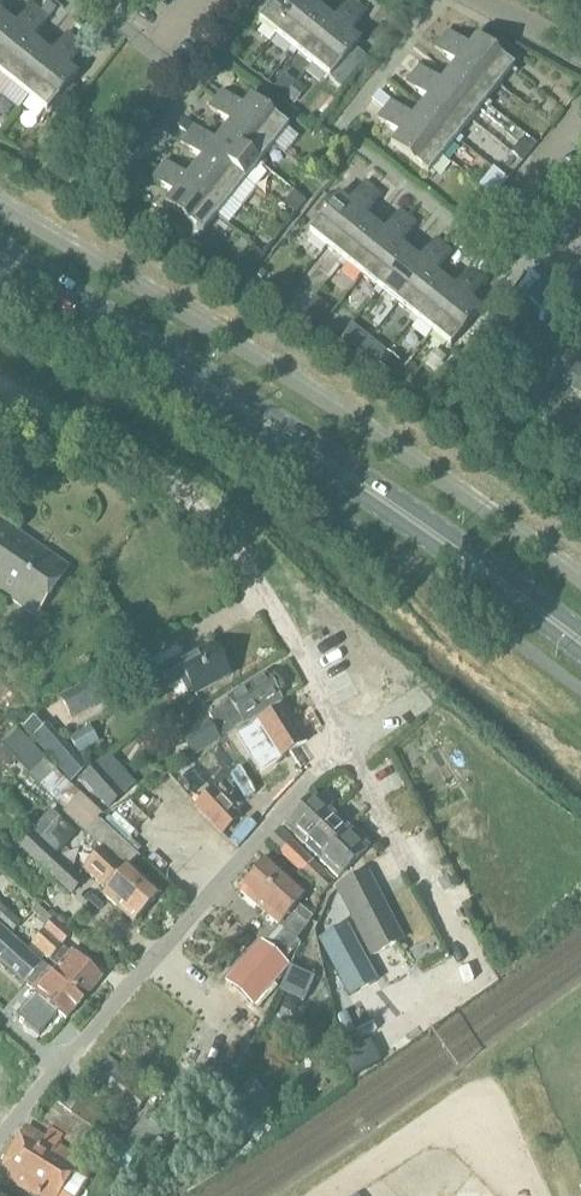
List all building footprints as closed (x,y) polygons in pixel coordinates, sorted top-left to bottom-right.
[(305,0),(275,0),(257,22),(276,36),(305,0)] [(323,12),(314,5),(318,0),(305,0),(276,36),(292,50),(323,12)] [(357,6),(350,0),(349,0),(333,20),(323,12),(292,50),(310,64),(357,6)] [(40,12),(32,5),(15,26),(5,19),(0,25),(0,61),(40,12)] [(357,6),(310,64),(329,79),(359,42),(349,34),(366,13),(357,6)] [(41,47),(31,39),(48,19),(40,12),(0,61),(0,76),(10,84),(41,47)] [(441,39),(499,86),(513,68),(476,38),(468,48),(447,31),(441,39)] [(28,99),(75,41),(67,34),(50,55),(41,47),(10,84),(28,99)] [(484,105),(499,86),(441,39),(434,48),(454,65),(447,74),(484,105)] [(75,41),(28,99),(46,113),(76,76),(67,68),(83,47),(75,41)] [(484,105),(447,74),(439,83),(419,67),(412,75),(471,122),(484,105)] [(283,75),(274,87),(285,96),(295,84),(283,75)] [(456,139),(471,122),(412,75),(405,83),(426,100),(419,109),(456,139)] [(214,100),(273,147),(288,128),(250,98),(242,108),(221,91),(214,100)] [(379,91),(371,100),(384,110),(390,102),(391,101),(379,91)] [(259,164),(273,147),(214,100),(208,108),(229,124),(221,134),(259,164)] [(371,100),(366,107),(378,117),(384,110),(371,100)] [(456,139),(419,109),(411,119),(390,102),(384,110),(442,157),(456,139)] [(427,175),(442,157),(384,110),(378,117),(377,118),(398,135),(390,145),(427,175)] [(185,120),(179,128),(187,134),(193,126),(185,120)] [(259,164),(221,134),(214,143),(193,126),(187,134),(186,135),(245,182),(259,164)] [(231,199),(245,182),(186,135),(180,143),(201,160),(193,169),(231,199)] [(32,152),(38,144),(29,137),(22,145),(32,152)] [(526,137),(513,154),(524,162),(537,145),(526,137)] [(231,199),(193,169),(185,178),(165,161),(158,170),(217,217),(231,199)] [(202,235),(217,217),(158,170),(151,178),(172,195),(164,205),(202,235)] [(326,248),(373,190),(364,183),(347,203),(338,195),(307,233),(326,248)] [(343,262),(374,224),(364,217),(381,196),(373,190),(326,248),(343,262)] [(294,192),(283,204),(295,214),(305,201),(294,192)] [(361,276),(408,218),(400,211),(383,232),(374,224),(343,262),(361,276)] [(379,290),(409,253),(399,245),(416,224),(408,218),(361,276),(379,290)] [(397,305),(444,246),(435,239),(418,260),(409,253),(379,290),(397,305)] [(414,318),(444,280),(435,273),(451,252),(444,246),(397,305),(414,318)] [(251,248),(245,256),(259,266),(264,258),(251,248)] [(478,257),(470,267),(478,274),(486,264),(478,257)] [(431,332),(478,274),(470,267),(453,288),(444,280),(414,318),(431,332)] [(580,292),(580,282),(570,269),(562,276),(578,294),(580,292)] [(478,274),(431,332),(450,347),(480,309),(470,302),(487,281),(478,274)] [(300,287),(292,298),(305,308),(313,298),(300,287)] [(456,348),(449,356),(455,360),(455,359),(461,353),(456,348)] [(565,370),(569,373),(578,381),(580,377),(580,369),(572,362),(565,370)] [(569,374),(563,381),(571,388),(577,380),(569,374)] [(578,381),(571,389),(580,397),(580,383),(578,381)] [(577,424),(556,408),(551,414),(580,439),(580,419),(577,424)] [(0,523),(0,592),(34,615),(67,567),(1,522),(0,523)] [(196,651),(182,658),(162,671),(169,683),(178,678),(188,695),(195,692),(195,693),(228,676),(212,646),(198,654),(196,651)] [(151,662),(126,676),(132,688),(158,673),(151,662)] [(230,698),(219,705),(235,729),(246,723),(280,700),(264,675),(230,698)] [(96,680),(60,698),(71,718),(107,699),(96,680)] [(256,724),(238,736),(260,770),(263,768),(306,741),(284,706),(256,724)] [(35,717),(24,727),(33,738),(44,728),(35,717)] [(213,726),(187,743),(196,757),(221,740),(213,726)] [(90,728),(71,739),(78,752),(98,741),(90,728)] [(0,747),(0,748),(14,762),(29,777),(43,763),(44,762),(15,731),(0,747)] [(170,788),(213,764),(206,751),(163,775),(170,788)] [(44,764),(29,779),(62,811),(77,796),(44,764)] [(96,767),(81,781),(108,811),(124,797),(96,767)] [(215,788),(197,805),(223,833),(241,817),(215,788)] [(79,796),(61,814),(87,839),(101,852),(85,870),(106,891),(104,893),(134,921),(159,893),(131,866),(140,856),(104,821),(105,821),(79,796)] [(289,822),(284,827),(302,844),(306,839),(310,835),(331,813),(328,810),(332,806),(321,796),(317,799),(314,796),(289,822)] [(306,839),(302,844),(319,861),(324,855),(327,852),(349,830),(331,813),(310,835),(306,839)] [(56,826),(41,842),(54,854),(69,838),(56,826)] [(279,828),(266,843),(277,853),(290,839),(279,828)] [(324,855),(319,861),(336,878),(342,872),(367,847),(363,843),(366,840),(356,830),(353,833),(349,830),(327,852),(324,855)] [(291,840),(278,854),(298,874),(312,860),(298,847),(291,840)] [(50,853),(39,865),(70,893),(81,882),(50,853)] [(267,858),(240,890),(280,925),(296,939),(307,926),(306,926),(313,917),(297,904),(306,893),(267,858)] [(312,860),(298,874),(309,884),(322,870),(312,860)] [(322,870),(309,884),(316,891),(320,894),(333,880),(322,870)] [(344,885),(337,889),(371,956),(373,954),(378,952),(385,948),(400,941),(366,874),(344,885)] [(13,933),(20,925),(0,907),(0,921),(13,933)] [(52,921),(27,949),(42,962),(83,998),(101,978),(72,952),(71,953),(62,944),(69,936),(52,921)] [(347,926),(319,941),(349,997),(377,982),(347,926)] [(0,947),(0,960),(25,981),(42,962),(27,949),(11,935),(0,947)] [(259,946),(228,982),(257,1007),(274,987),(269,983),(283,966),(259,946)] [(37,995),(18,1017),(39,1035),(58,1013),(66,1020),(83,998),(42,962),(25,981),(23,983),(37,995)] [(219,1069),(213,1082),(227,1088),(233,1075),(219,1069)] [(252,1082),(243,1090),(258,1109),(268,1101),(252,1082)] [(150,1112),(128,1140),(143,1151),(164,1123),(150,1112)] [(0,1169),(0,1173),(40,1195),(54,1195),(76,1155),(28,1126),(0,1169)]
